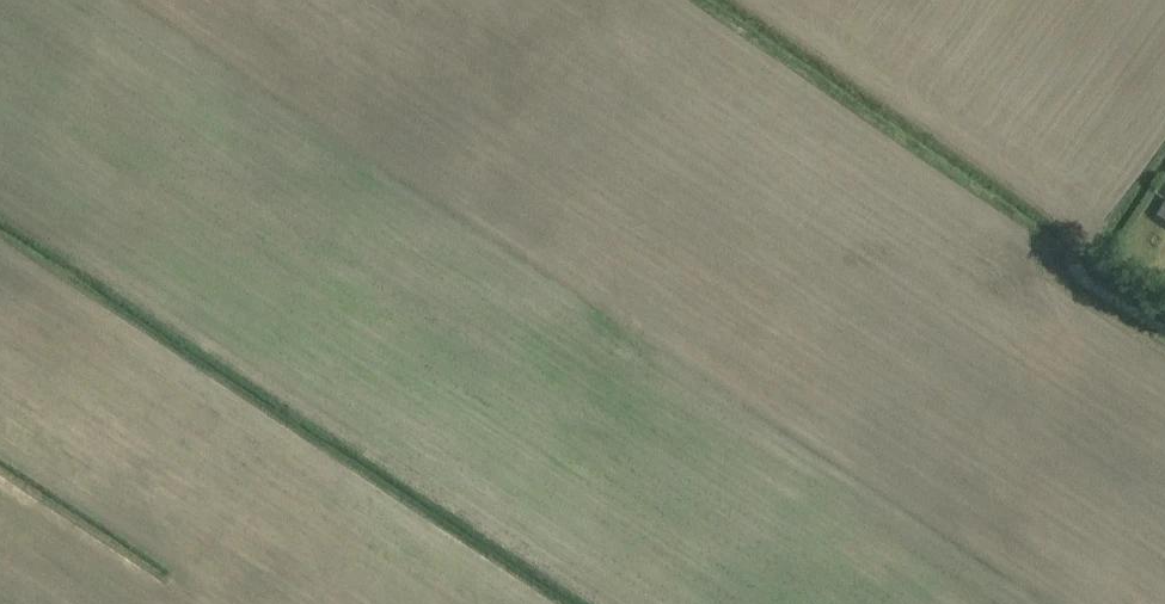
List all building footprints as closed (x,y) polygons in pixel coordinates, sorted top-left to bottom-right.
[(1157,217),(1164,223),(1164,204),(1157,217)]
